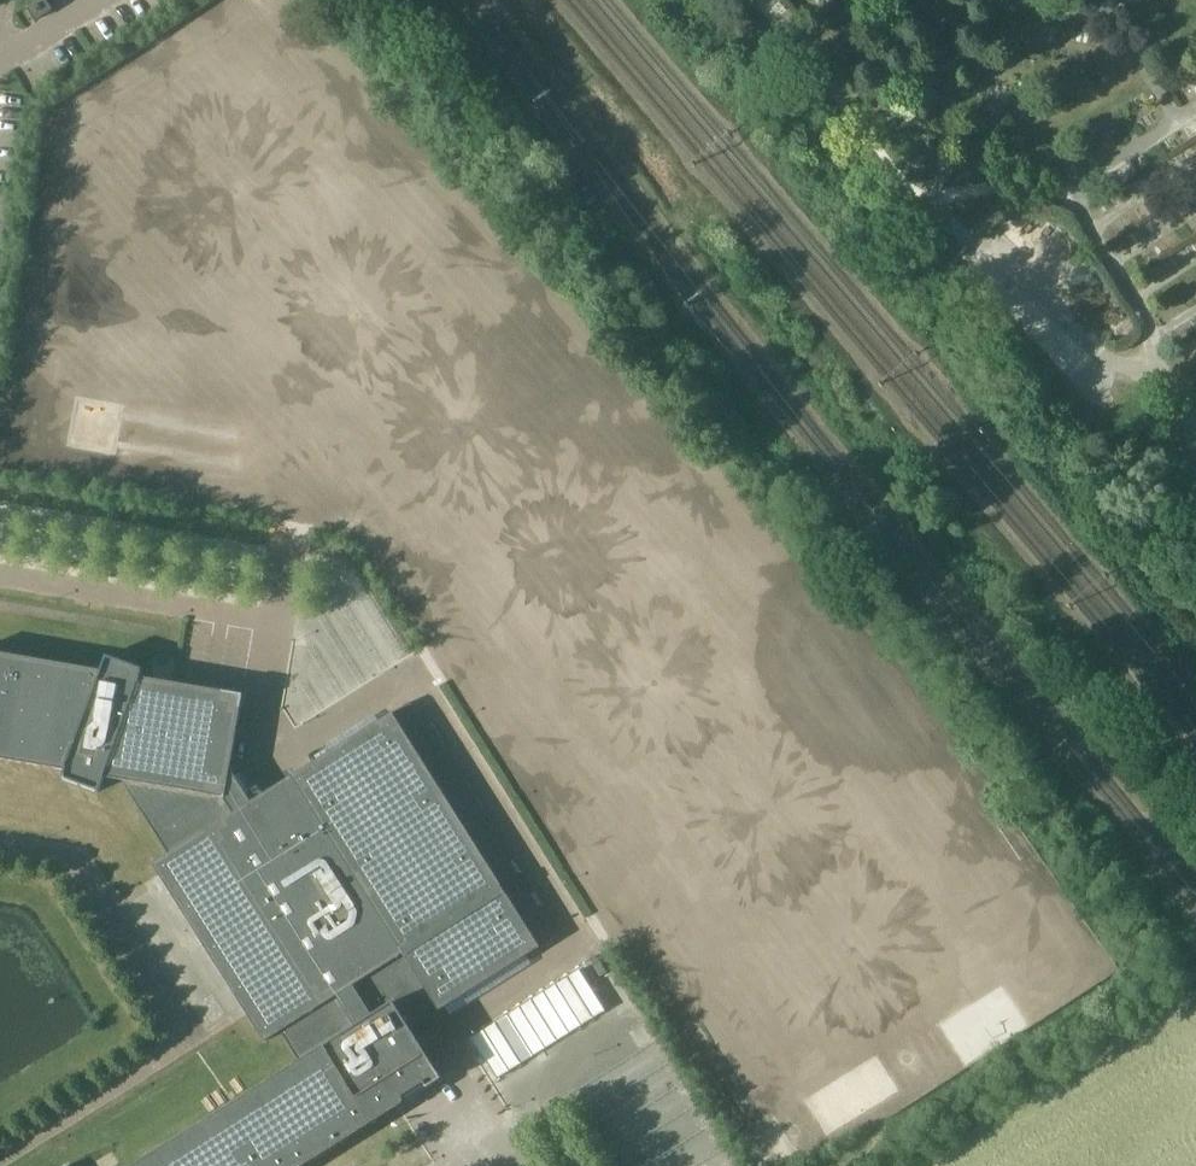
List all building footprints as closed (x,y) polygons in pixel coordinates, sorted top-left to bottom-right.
[(52,10),(46,0),(36,0),(26,6),(36,21),(52,10)] [(396,1115),(403,1104),(404,1100),(403,1097),(440,1074),(411,1028),(558,936),(410,702),(252,801),(231,768),(244,694),(141,677),(143,668),(107,655),(102,670),(0,652),(0,759),(65,770),(64,778),(99,791),(105,777),(123,780),(169,853),(153,863),(265,1041),(281,1031),(300,1061),(133,1165),(312,1165),(396,1115)] [(540,1106),(547,1117),(556,1112),(549,1100),(540,1106)]
